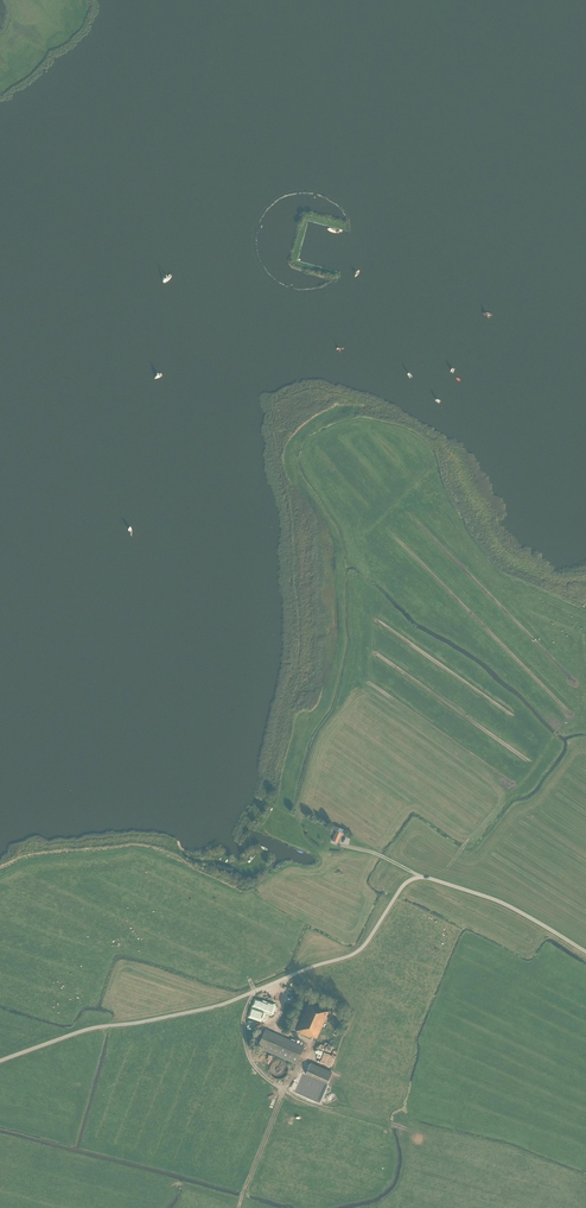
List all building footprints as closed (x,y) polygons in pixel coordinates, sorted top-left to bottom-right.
[(333,826),(332,829),(337,832),(333,841),(338,843),(342,834),(344,835),(346,831),(333,826)] [(311,1037),(317,1039),(328,1012),(309,1003),(296,1032),(311,1038),(311,1037)] [(288,1028),(293,1030),(298,1020),(292,1017),(288,1028)] [(258,1047),(297,1064),(304,1047),(265,1030),(258,1047)] [(275,1078),(279,1079),(283,1078),(286,1076),(287,1072),(288,1068),(286,1065),(284,1062),(280,1060),(276,1061),(273,1062),(270,1065),(269,1069),(270,1073),(272,1076),(275,1078)] [(332,1073),(310,1064),(306,1075),(327,1084),(332,1073)]
